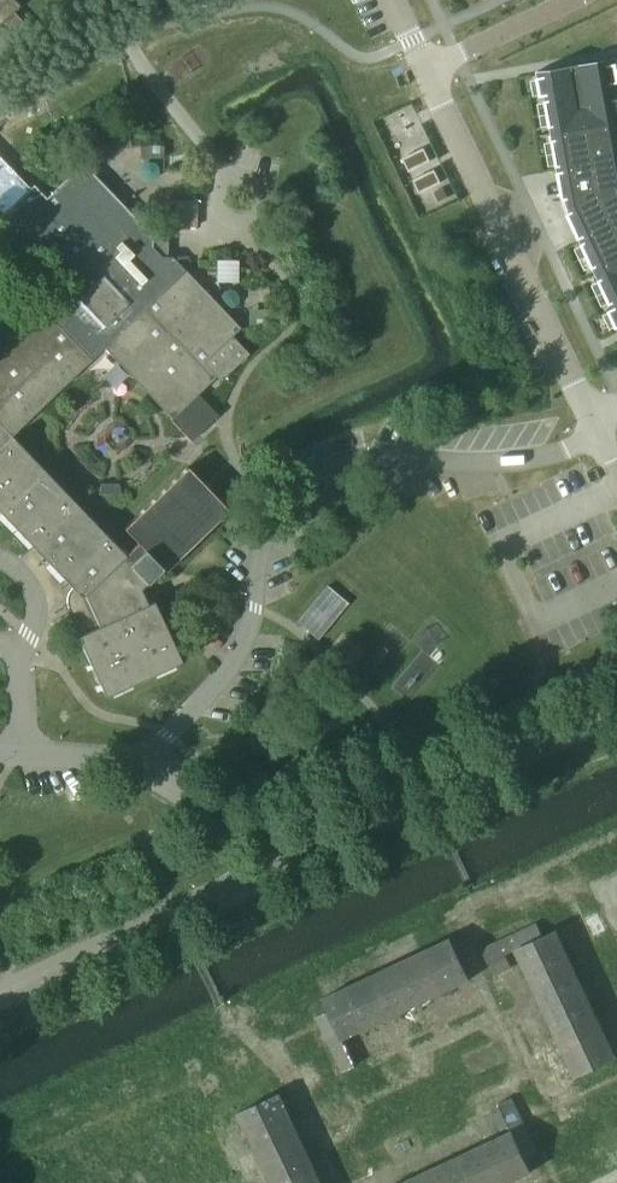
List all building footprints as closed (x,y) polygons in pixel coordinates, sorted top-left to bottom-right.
[(3,22),(23,43),(34,33),(14,12),(20,5),(15,0),(0,0),(0,25),(3,22)] [(615,83),(616,83),(616,71),(615,59),(537,73),(541,96),(545,95),(564,199),(567,199),(571,212),(568,213),(613,309),(609,310),(616,327),(616,93),(615,83)] [(130,145),(130,131),(118,131),(118,145),(130,145)] [(424,148),(403,158),(410,171),(430,161),(424,148)] [(57,571),(73,588),(71,589),(71,590),(70,591),(69,593),(68,596),(67,598),(67,601),(67,604),(68,606),(69,608),(70,610),(71,612),(72,614),(74,615),(77,616),(79,617),(81,618),(79,635),(77,636),(79,639),(105,697),(181,661),(154,601),(147,604),(141,589),(162,568),(165,571),(228,510),(218,499),(203,483),(187,467),(124,528),(138,543),(125,555),(11,436),(104,348),(171,418),(171,419),(191,441),(218,415),(198,394),(216,376),(220,381),(249,353),(232,336),(240,328),(172,256),(167,256),(167,251),(168,241),(157,241),(152,240),(153,235),(83,163),(46,198),(34,184),(30,188),(8,165),(0,157),(0,210),(3,214),(0,217),(0,238),(46,287),(0,331),(0,511),(57,571)] [(434,170),(414,180),(420,193),(441,183),(434,170)] [(173,226),(197,226),(197,199),(174,199),(173,226)] [(283,311),(269,311),(269,321),(283,322),(283,311)] [(514,950),(526,975),(568,956),(556,930),(542,937),(537,924),(482,950),(488,962),(514,950)] [(450,938),(424,950),(444,992),(469,980),(450,938)] [(424,950),(399,962),(418,1004),(444,992),(424,950)] [(526,975),(538,1000),(580,981),(568,956),(526,975)] [(399,962),(373,974),(393,1015),(418,1004),(399,962)] [(373,974),(348,986),(368,1027),(393,1015),(373,974)] [(538,1000),(550,1026),(592,1006),(580,981),(538,1000)] [(368,1027),(348,986),(323,998),(329,1011),(316,1017),(342,1073),(355,1067),(342,1039),(368,1027)] [(550,1026),(562,1051),(603,1032),(592,1006),(550,1026)] [(603,1032),(562,1051),(574,1077),(615,1057),(603,1032)] [(238,1113),(250,1139),(291,1119),(279,1094),(238,1113)] [(486,1143),(505,1182),(508,1182),(531,1172),(525,1159),(537,1153),(511,1098),(498,1104),(511,1131),(486,1143)] [(250,1139),(262,1164),(303,1145),(291,1119),(250,1139)] [(461,1155),(474,1182),(505,1182),(486,1143),(461,1155)] [(271,1182),(288,1182),(315,1170),(303,1145),(262,1164),(271,1182)] [(435,1167),(443,1182),(474,1182),(461,1155),(435,1167)] [(410,1179),(412,1182),(443,1182),(435,1167),(410,1179)] [(315,1170),(288,1182),(321,1182),(315,1170)]
